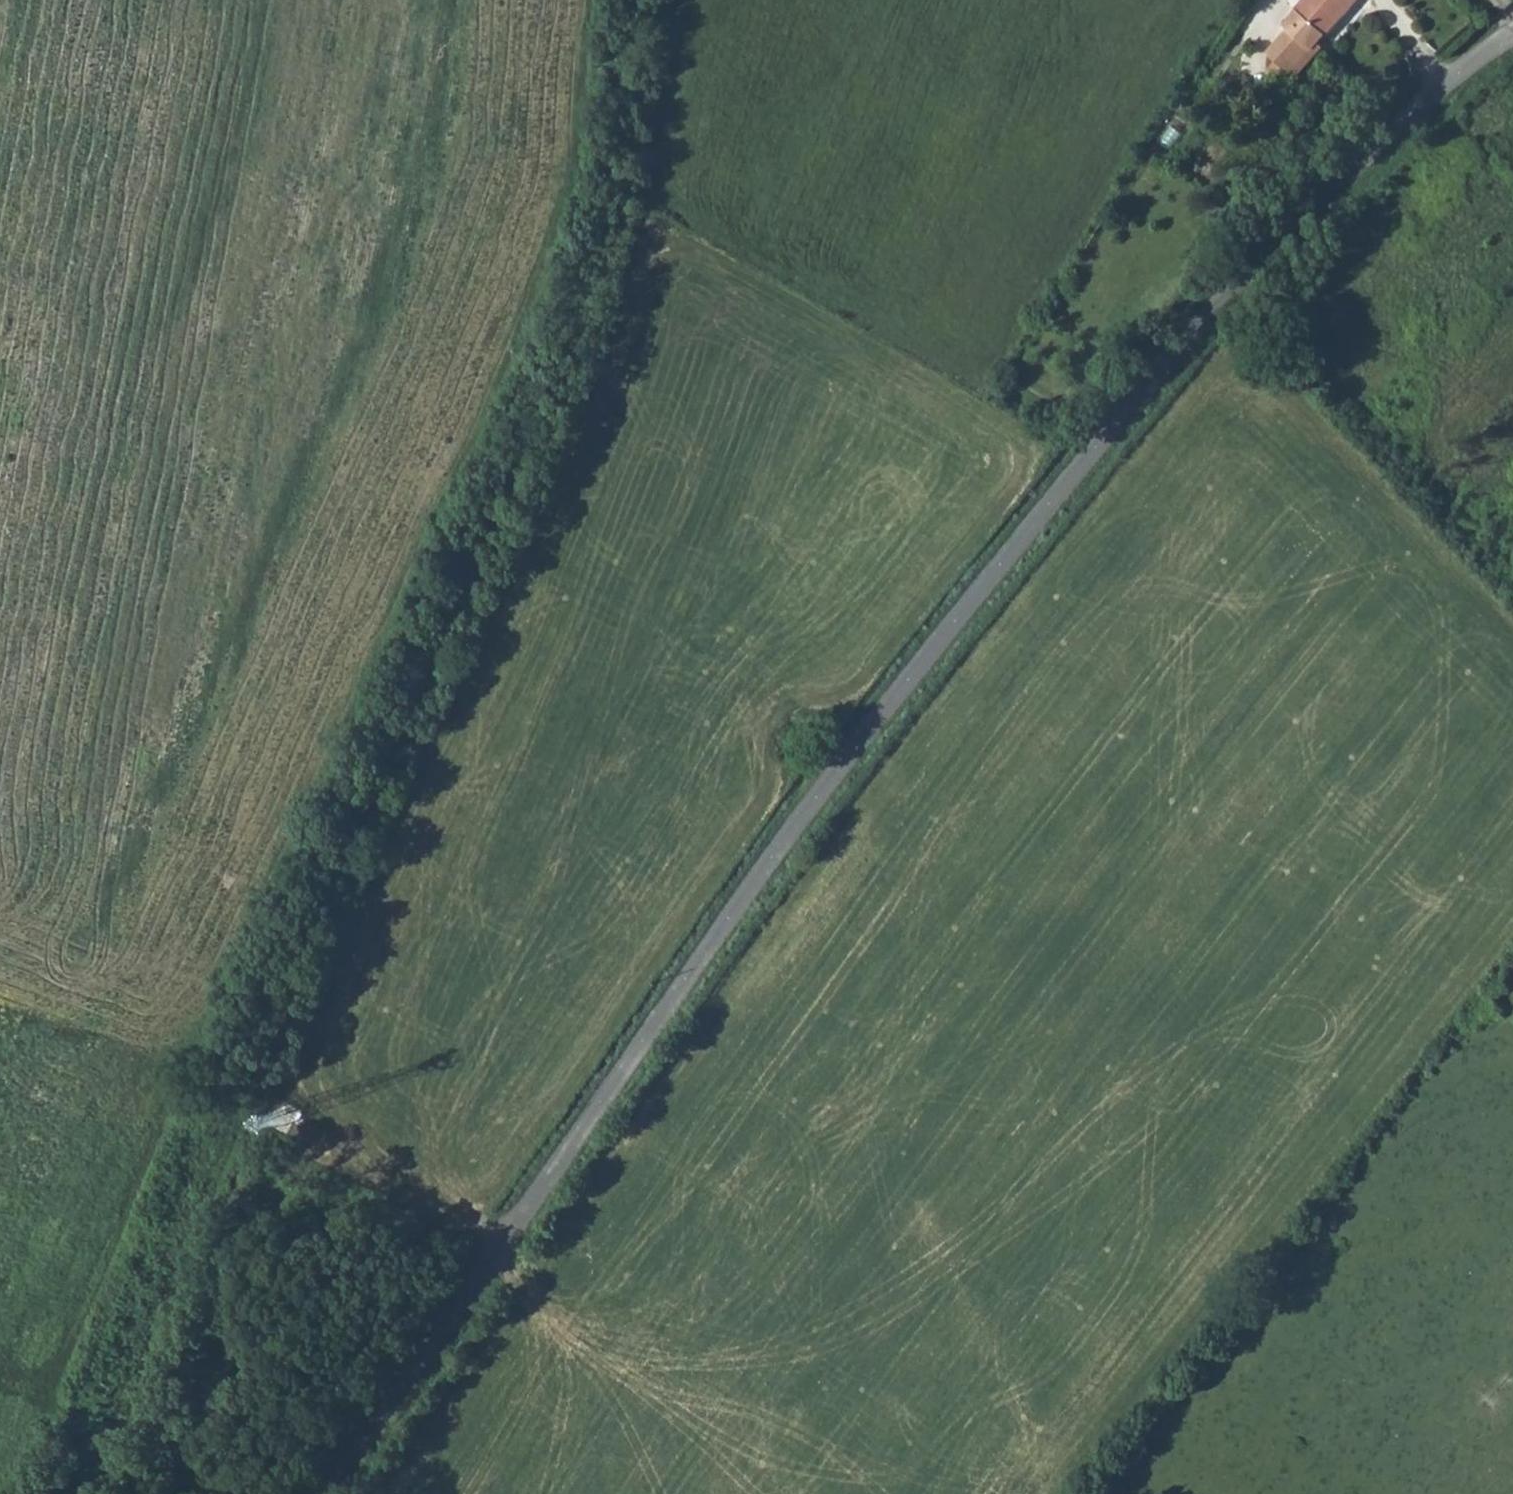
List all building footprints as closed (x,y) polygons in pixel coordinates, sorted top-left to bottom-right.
[(1287,29),(1266,52),(1294,77),(1321,47),(1317,43),(1355,0),(1302,0),(1294,9),(1295,10),(1282,25),(1287,29)] [(1512,153),(1512,123),(1501,130),(1512,153)] [(275,1093),(263,1118),(289,1131),(301,1106),(275,1093)]
